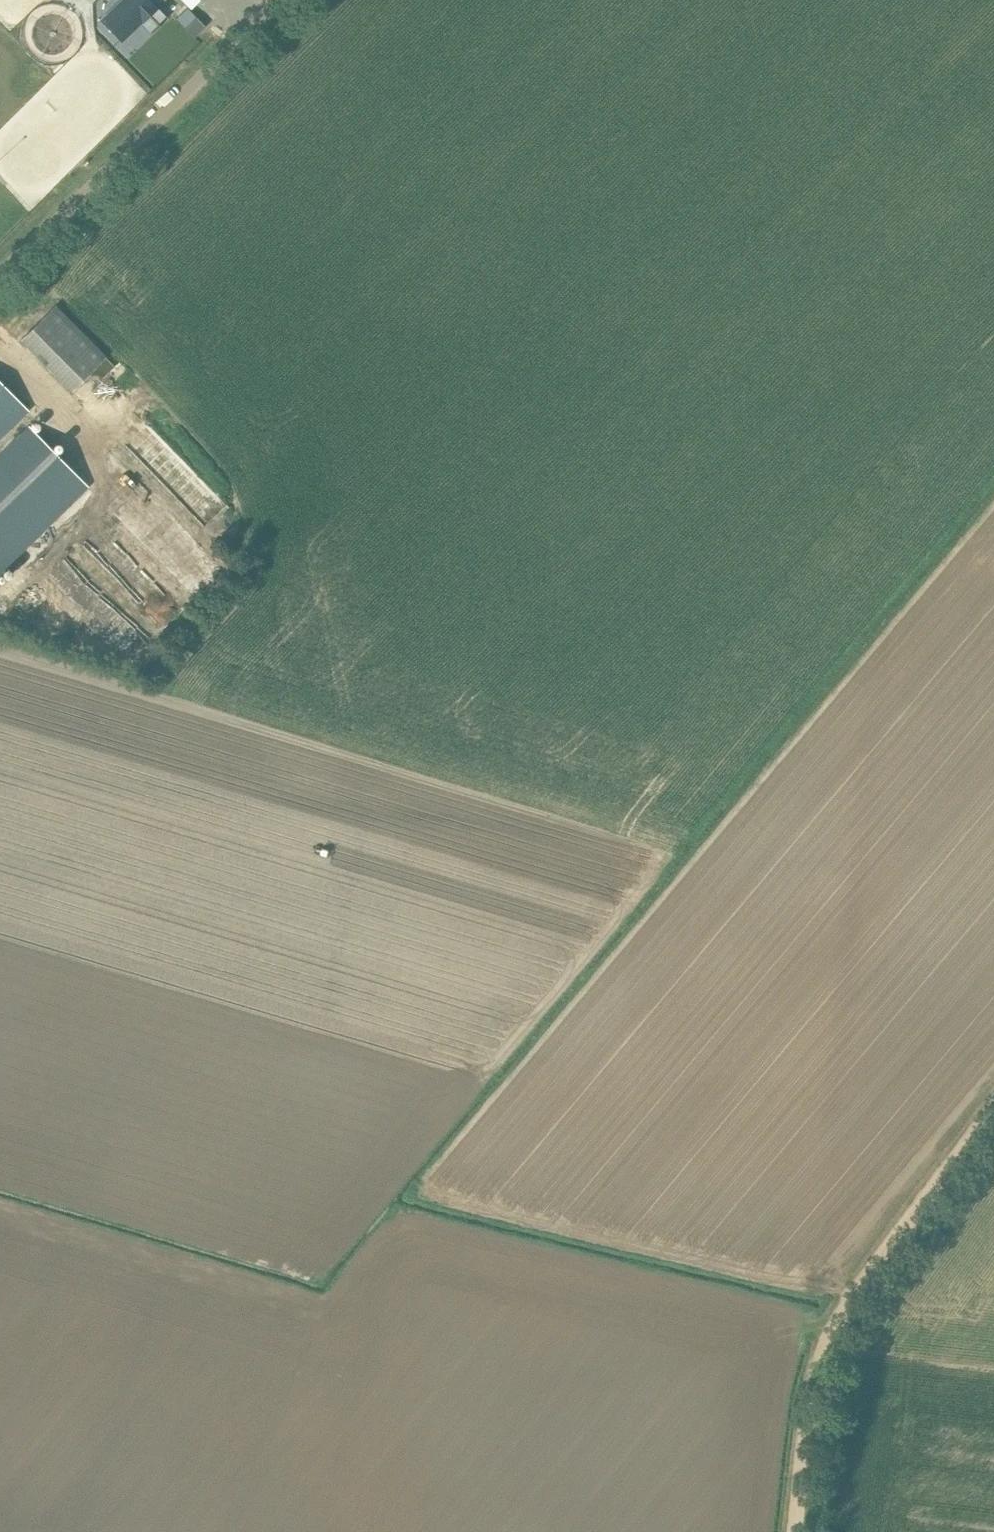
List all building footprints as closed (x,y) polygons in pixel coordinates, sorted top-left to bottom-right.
[(101,19),(122,41),(142,21),(152,31),(165,17),(149,0),(121,0),(101,19)] [(196,17),(185,28),(194,37),(205,26),(196,17)] [(105,357),(56,307),(21,340),(71,391),(105,357)] [(0,383),(0,436),(27,410),(0,383)] [(0,453),(0,571),(87,486),(28,426),(0,453)]
